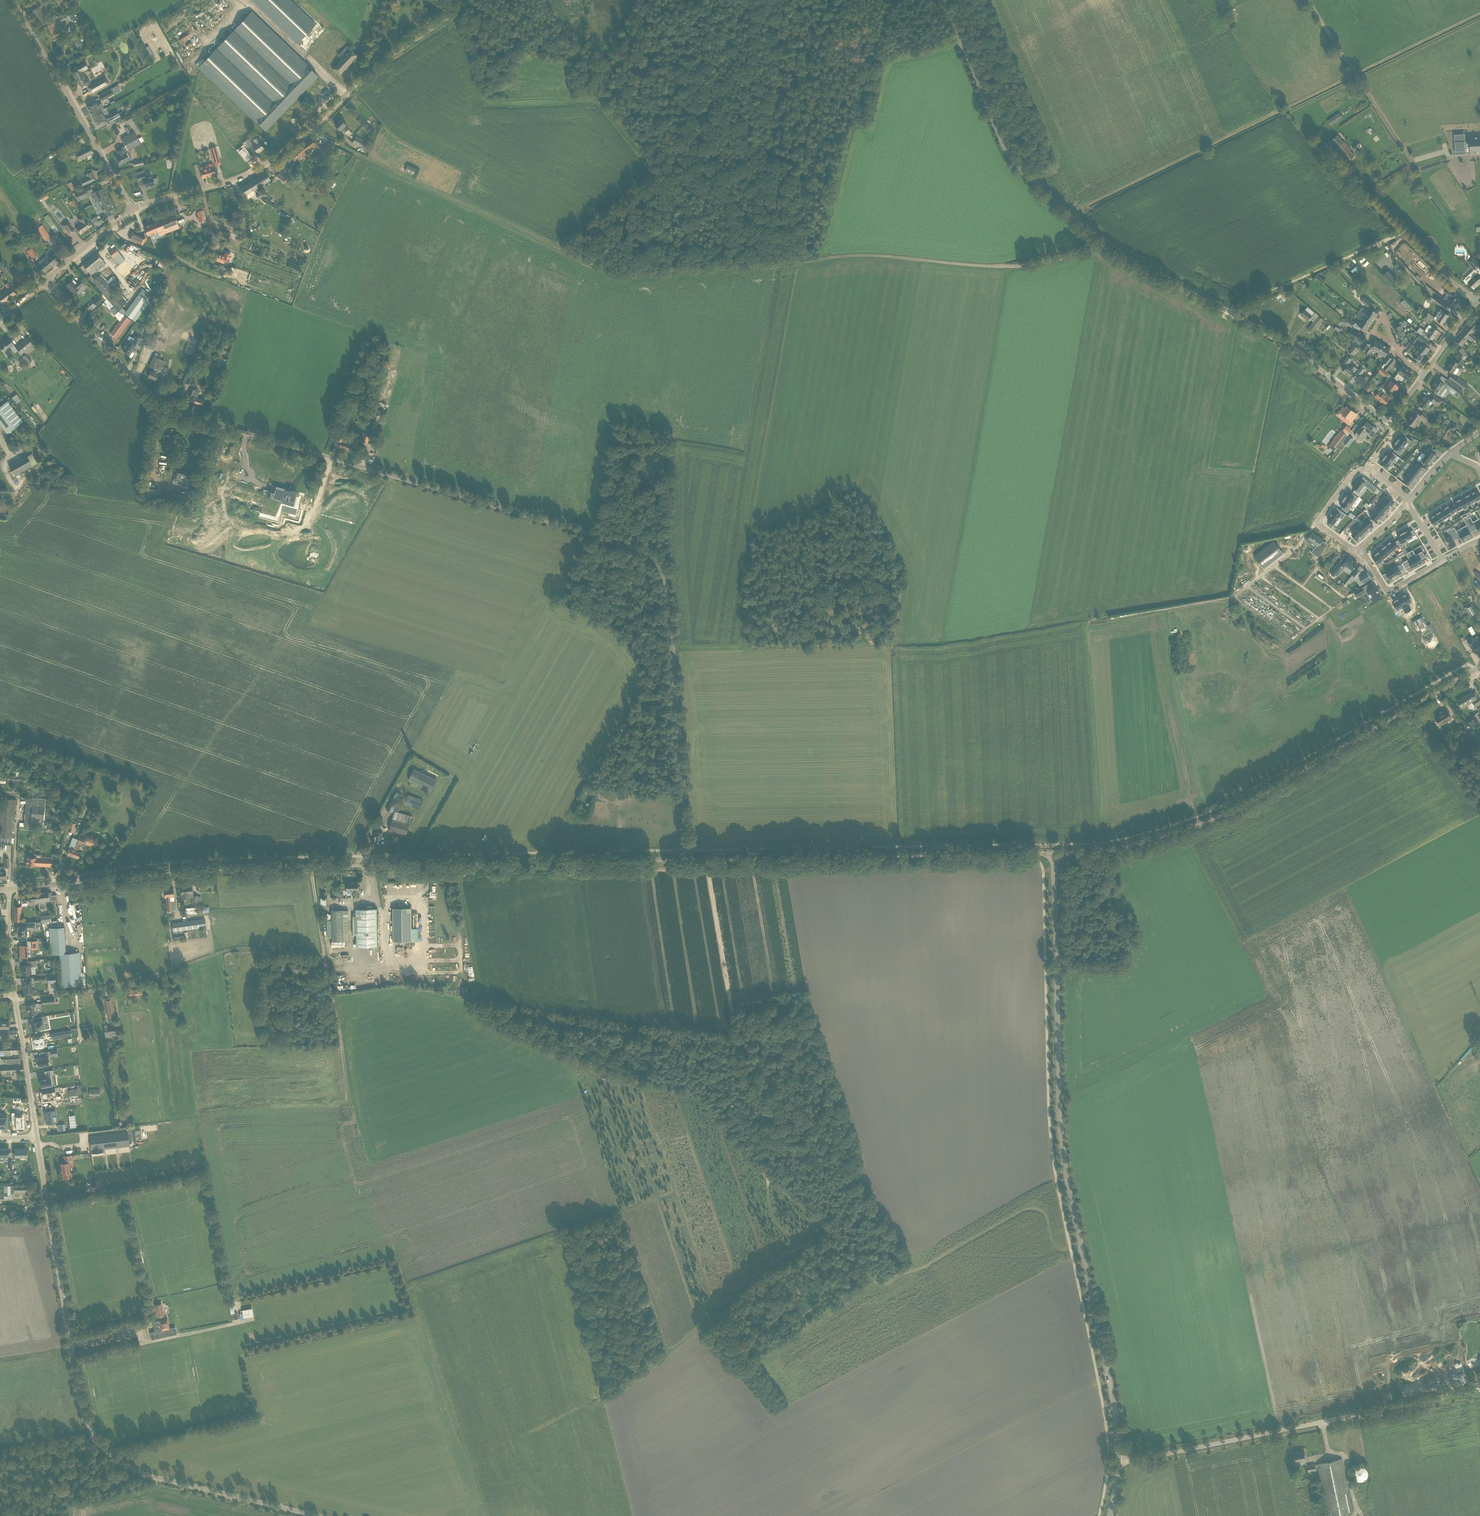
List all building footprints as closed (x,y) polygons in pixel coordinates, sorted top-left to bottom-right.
[(316,24),(290,0),(251,0),(297,44),(316,24)] [(32,10),(31,10),(40,25),(47,22),(44,17),(47,15),(41,5),(39,6),(36,2),(29,6),(32,10)] [(292,87),(300,95),(318,76),(311,69),(310,70),(308,68),(310,67),(251,11),(198,67),(256,122),(258,121),(260,123),(259,124),(263,128),(269,122),(271,125),(283,113),(275,105),(292,87)] [(52,27),(49,29),(51,32),(54,31),(55,32),(59,30),(61,29),(59,25),(63,23),(61,21),(65,19),(67,23),(71,21),(71,23),(74,22),(73,20),(73,19),(76,18),(73,13),(67,16),(67,15),(64,17),(64,16),(58,19),(59,20),(55,22),(51,24),(52,27)] [(352,52),(357,45),(350,39),(344,46),(345,47),(342,50),(336,56),(333,60),(340,66),(352,52)] [(77,65),(73,68),(74,71),(71,72),(74,77),(75,77),(80,86),(83,84),(84,87),(90,83),(87,78),(86,78),(82,70),(84,69),(81,65),(78,66),(77,65)] [(97,90),(108,83),(105,77),(94,84),(97,90)] [(101,101),(113,94),(110,89),(98,96),(101,101)] [(101,111),(96,102),(87,107),(92,116),(101,111)] [(294,108),(284,118),(295,129),(301,122),(297,119),(304,112),(300,108),(297,111),(294,108)] [(107,121),(101,111),(92,116),(97,125),(102,122),(102,123),(107,121)] [(112,121),(120,116),(117,111),(110,115),(111,117),(111,118),(112,121)] [(1327,121),(1330,126),(1342,117),(1339,112),(1327,121)] [(345,126),(346,124),(341,119),(335,125),(340,130),(342,128),(345,132),(348,129),(345,126)] [(134,132),(121,139),(127,150),(128,151),(140,144),(134,132)] [(1330,141),(1328,142),(1332,147),(1334,145),(1348,161),(1352,158),(1355,155),(1350,150),(1337,135),(1330,141)] [(367,143),(365,142),(356,137),(353,142),(364,148),(367,143)] [(1455,138),(1456,154),(1465,153),(1470,153),(1479,153),(1479,137),(1469,137),(1469,141),(1465,142),(1464,137),(1455,138)] [(260,140),(249,148),(254,155),(258,152),(258,153),(260,151),(264,148),(262,145),(263,144),(260,140)] [(318,163),(330,149),(325,144),(321,149),(313,158),(315,160),(313,162),(316,164),(317,162),(318,163)] [(74,150),(78,161),(89,155),(94,153),(90,145),(85,148),(83,146),(74,150)] [(119,156),(115,158),(119,165),(129,160),(125,153),(127,152),(124,146),(122,147),(121,146),(115,150),(119,156)] [(216,174),(212,163),(206,164),(207,166),(200,168),(202,178),(216,174)] [(413,175),(416,169),(407,165),(404,170),(413,175)] [(276,176),(284,181),(287,177),(280,171),(276,176)] [(266,172),(251,181),(256,189),(271,180),(268,176),(266,172)] [(155,185),(152,176),(145,178),(144,173),(137,175),(138,181),(142,179),(145,189),(151,187),(151,186),(155,185)] [(82,186),(91,182),(88,177),(85,179),(86,181),(81,183),(82,186)] [(251,181),(240,188),(243,192),(245,196),(256,189),(251,181)] [(88,196),(85,188),(74,193),(78,201),(88,196)] [(113,213),(102,188),(91,194),(93,197),(93,199),(94,199),(95,202),(95,203),(95,202),(100,212),(102,210),(105,216),(113,213)] [(75,227),(78,230),(81,234),(91,226),(86,219),(83,215),(78,218),(81,223),(75,227)] [(174,215),(160,220),(164,231),(164,233),(179,227),(174,215)] [(61,224),(65,229),(66,229),(70,234),(74,230),(70,226),(71,225),(67,220),(61,224)] [(164,231),(160,220),(144,227),(147,235),(154,232),(156,238),(160,236),(159,235),(160,235),(159,233),(164,231)] [(11,227),(16,235),(20,232),(14,225),(11,227)] [(37,229),(45,241),(50,237),(42,225),(37,229)] [(132,232),(129,239),(142,244),(145,238),(132,232)] [(1430,247),(1435,255),(1439,253),(1434,245),(1430,247)] [(27,251),(31,258),(37,255),(32,247),(27,251)] [(114,247),(109,252),(113,258),(119,265),(125,260),(119,253),(114,247)] [(39,262),(36,265),(37,267),(36,268),(38,270),(41,274),(60,258),(57,254),(55,252),(49,257),(40,264),(39,262)] [(217,254),(215,261),(225,265),(227,265),(231,254),(225,252),(224,256),(217,254)] [(98,263),(102,260),(99,257),(96,253),(82,264),(85,268),(88,271),(91,274),(95,271),(96,271),(101,266),(98,263)] [(1474,269),(1475,271),(1479,267),(1479,266),(1472,256),(1467,260),(1474,269)] [(9,275),(12,273),(6,264),(2,267),(8,276),(10,275),(9,275)] [(24,272),(23,270),(21,268),(13,274),(18,282),(27,276),(28,275),(26,271),(24,272)] [(1388,270),(1383,274),(1392,284),(1397,279),(1388,270)] [(1463,280),(1467,284),(1468,283),(1473,289),(1479,282),(1479,276),(1478,273),(1473,278),(1470,274),(1465,279),(1463,280)] [(102,293),(101,295),(105,300),(107,298),(118,311),(126,303),(100,274),(92,282),(102,293)] [(1323,283),(1325,280),(1317,274),(1315,277),(1323,283)] [(71,281),(66,285),(74,293),(76,292),(79,295),(87,287),(84,283),(84,284),(83,283),(80,280),(77,283),(73,280),(72,281),(71,281)] [(17,293),(11,286),(10,287),(9,286),(10,285),(8,282),(4,285),(6,288),(7,287),(8,288),(0,294),(0,301),(2,304),(17,293)] [(1455,297),(1457,294),(1448,286),(1444,291),(1450,296),(1446,301),(1437,294),(1434,299),(1447,310),(1450,307),(1454,310),(1458,304),(1457,304),(1459,301),(1455,297)] [(143,289),(125,314),(131,318),(135,321),(149,302),(148,300),(150,298),(148,296),(150,294),(143,289)] [(92,302),(96,306),(103,299),(99,295),(92,302)] [(1371,303),(1364,297),(1361,300),(1368,307),(1371,303)] [(1402,301),(1408,308),(1410,306),(1404,299),(1402,301)] [(1363,316),(1372,322),(1378,313),(1373,310),(1374,309),(1370,306),(1363,316)] [(1301,315),(1307,320),(1314,312),(1310,309),(1309,310),(1307,308),(1306,310),(1305,309),(1301,315)] [(1440,315),(1437,320),(1438,321),(1442,324),(1446,319),(1447,319),(1449,316),(1445,313),(1443,311),(1442,311),(1440,310),(1437,313),(1440,315)] [(1428,312),(1425,316),(1431,321),(1434,317),(1428,312)] [(110,333),(117,338),(120,334),(130,320),(124,315),(113,329),(110,333)] [(1307,329),(1312,333),(1323,320),(1318,316),(1307,329)] [(1344,319),(1353,326),(1355,323),(1347,316),(1344,319)] [(1366,331),(1372,322),(1363,316),(1357,324),(1366,331)] [(1455,341),(1459,344),(1461,346),(1469,337),(1473,341),(1477,338),(1472,334),(1478,326),(1472,321),(1455,341)] [(1421,331),(1419,333),(1424,337),(1428,340),(1430,338),(1432,339),(1438,331),(1434,328),(1429,324),(1425,331),(1424,330),(1422,332),(1421,331)] [(1403,330),(1401,325),(1393,328),(1395,333),(1403,330)] [(1365,337),(1353,330),(1350,336),(1357,340),(1356,341),(1360,344),(1361,342),(1362,343),(1365,337)] [(1406,335),(1403,330),(1395,333),(1397,338),(1406,335)] [(144,344),(147,345),(146,348),(153,350),(157,335),(147,332),(144,344)] [(1408,341),(1406,335),(1397,338),(1399,344),(1404,342),(1405,344),(1403,346),(1406,348),(1410,343),(1408,341)] [(123,350),(123,351),(125,353),(126,352),(129,355),(137,344),(141,345),(143,339),(135,336),(133,342),(132,343),(128,340),(125,344),(126,344),(122,350),(123,350)] [(2,349),(5,353),(14,345),(8,337),(0,344),(0,347),(2,349)] [(16,347),(19,351),(21,354),(33,344),(30,342),(27,338),(16,347)] [(1379,352),(1383,345),(1375,340),(1371,348),(1379,352)] [(1365,352),(1369,344),(1365,342),(1361,349),(1365,352)] [(1425,355),(1430,348),(1423,343),(1419,347),(1417,346),(1416,348),(1424,354),(1425,355)] [(1349,352),(1352,354),(1358,348),(1355,345),(1349,352)] [(1385,357),(1390,348),(1383,345),(1379,352),(1382,354),(1382,355),(1385,357)] [(1425,355),(1424,354),(1416,348),(1414,350),(1416,352),(1412,356),(1420,362),(1425,355)] [(1465,351),(1460,355),(1464,360),(1469,357),(1465,352),(1465,351)] [(149,366),(154,369),(152,372),(151,371),(150,372),(148,377),(155,380),(157,376),(164,361),(159,359),(160,356),(155,353),(149,366)] [(217,356),(216,357),(220,361),(221,362),(224,358),(220,353),(216,356),(217,356)] [(26,354),(23,356),(28,362),(32,360),(26,354)] [(1343,362),(1346,365),(1351,359),(1348,356),(1343,362)] [(1388,356),(1383,362),(1387,365),(1389,363),(1391,359),(1388,356)] [(1450,363),(1447,368),(1452,372),(1455,374),(1459,369),(1464,362),(1462,359),(1458,364),(1452,359),(1450,362),(1450,363)] [(1387,371),(1392,365),(1389,363),(1387,365),(1384,369),(1387,371)] [(1347,366),(1343,371),(1349,376),(1353,371),(1355,372),(1357,369),(1352,365),(1350,368),(1347,366)] [(171,366),(165,379),(168,381),(170,377),(172,378),(176,368),(171,366)] [(1406,379),(1411,373),(1403,366),(1398,372),(1398,373),(1394,378),(1397,380),(1398,379),(1401,381),(1404,378),(1406,379)] [(1379,371),(1385,376),(1387,373),(1381,368),(1379,371)] [(190,371),(188,377),(193,379),(196,374),(190,371)] [(1355,381),(1361,386),(1366,381),(1368,378),(1365,375),(1362,378),(1359,376),(1355,381)] [(1468,385),(1458,378),(1457,379),(1451,375),(1448,380),(1453,384),(1458,388),(1460,385),(1465,389),(1468,385)] [(1389,379),(1386,382),(1388,384),(1386,386),(1394,393),(1396,389),(1397,390),(1398,389),(1399,388),(1399,387),(1398,387),(1399,386),(1389,379)] [(1451,388),(1453,384),(1448,380),(1447,379),(1443,384),(1437,379),(1431,387),(1440,395),(1447,386),(1447,385),(1451,388)] [(1374,391),(1377,394),(1382,388),(1379,385),(1374,391)] [(183,399),(201,406),(204,399),(197,397),(198,392),(194,390),(195,389),(190,388),(188,393),(186,393),(183,399)] [(1378,395),(1377,394),(1375,396),(1385,404),(1389,398),(1381,391),(1378,395)] [(1420,405),(1418,408),(1422,411),(1424,408),(1425,409),(1428,406),(1431,408),(1434,404),(1439,398),(1437,397),(1433,394),(1429,399),(1425,396),(1422,399),(1423,400),(1422,401),(1421,401),(1419,404),(1420,405)] [(0,405),(0,424),(6,433),(22,421),(7,400),(0,405)] [(381,410),(382,411),(385,404),(377,401),(373,410),(379,413),(381,410)] [(1343,406),(1339,411),(1347,417),(1344,421),(1349,425),(1357,414),(1347,406),(1346,408),(1343,406)] [(1409,418),(1406,421),(1410,424),(1414,427),(1419,421),(1418,420),(1419,417),(1418,416),(1419,414),(1415,411),(1413,409),(1409,415),(1408,417),(1409,418)] [(1420,416),(1427,421),(1429,417),(1423,413),(1420,416)] [(1337,429),(1332,425),(1335,421),(1330,417),(1323,425),(1332,434),(1337,429)] [(1357,432),(1354,435),(1359,439),(1361,435),(1362,436),(1364,433),(1366,431),(1368,432),(1373,427),(1366,421),(1362,427),(1361,426),(1357,432)] [(1441,436),(1445,438),(1450,430),(1446,427),(1441,436)] [(341,442),(339,447),(350,451),(352,446),(356,447),(359,439),(354,438),(352,442),(342,439),(344,434),(345,432),(341,430),(337,440),(341,442)] [(1338,435),(1332,444),(1337,448),(1349,434),(1344,430),(1341,433),(1339,436),(1338,435)] [(1370,441),(1376,446),(1384,437),(1378,432),(1370,441)] [(1398,439),(1396,441),(1403,446),(1405,448),(1411,440),(1405,436),(1403,438),(1400,435),(1398,438),(1398,439)] [(1349,436),(1343,443),(1346,445),(1352,438),(1349,436)] [(1394,442),(1392,445),(1396,448),(1394,450),(1400,455),(1402,452),(1400,451),(1403,446),(1396,441),(1395,443),(1394,442)] [(1427,448),(1423,453),(1425,455),(1432,460),(1434,458),(1437,455),(1433,453),(1435,450),(1430,447),(1428,449),(1427,448)] [(159,450),(158,465),(166,465),(167,450),(159,450)] [(1385,455),(1384,457),(1391,462),(1391,463),(1392,463),(1398,456),(1393,452),(1391,454),(1387,452),(1385,454),(1385,455)] [(9,466),(14,476),(32,466),(32,465),(37,462),(32,454),(26,457),(9,466)] [(1421,459),(1419,461),(1423,465),(1425,462),(1429,465),(1431,462),(1432,460),(1425,455),(1422,459),(1421,459)] [(1380,461),(1384,464),(1382,466),(1387,470),(1389,468),(1388,467),(1391,463),(1391,462),(1384,457),(1383,458),(1382,458),(1380,461)] [(222,471),(239,476),(240,474),(257,480),(260,471),(243,466),(242,467),(226,462),(222,471)] [(1418,463),(1415,467),(1423,473),(1424,471),(1424,470),(1425,469),(1426,469),(1418,463)] [(1415,467),(1412,470),(1420,476),(1421,474),(1423,473),(1415,467)] [(174,482),(183,485),(183,486),(188,488),(192,477),(188,476),(189,474),(177,470),(174,482)] [(1412,470),(1410,474),(1417,480),(1419,478),(1418,478),(1420,476),(1412,470)] [(1410,474),(1407,477),(1414,483),(1415,481),(1416,482),(1417,480),(1410,474)] [(1407,477),(1404,481),(1411,487),(1413,485),(1414,483),(1407,477)] [(1357,481),(1353,486),(1359,492),(1365,485),(1374,492),(1378,488),(1366,479),(1364,481),(1360,479),(1358,481),(1357,481)] [(260,512),(262,512),(274,515),(274,516),(276,510),(277,511),(280,503),(281,503),(278,502),(278,500),(281,501),(282,501),(283,498),(287,499),(287,500),(288,500),(293,502),(295,496),(296,496),(298,497),(299,495),(304,496),(304,493),(299,492),(298,494),(296,494),(295,494),(287,492),(287,491),(283,490),(284,488),(283,488),(276,486),(275,487),(274,493),(270,492),(270,494),(269,498),(276,500),(276,502),(266,499),(264,504),(263,504),(260,512)] [(1471,493),(1475,500),(1475,501),(1476,502),(1479,499),(1479,497),(1476,489),(1473,491),(1471,493)] [(1345,496),(1343,498),(1353,505),(1358,497),(1352,493),(1351,495),(1347,493),(1344,496),(1345,496)] [(1469,493),(1467,494),(1471,503),(1475,501),(1475,500),(1471,493),(1469,494),(1469,493)] [(1465,496),(1463,497),(1467,505),(1471,503),(1467,494),(1465,495),(1465,496)] [(1386,497),(1383,501),(1391,508),(1393,506),(1392,506),(1394,504),(1395,504),(1386,497)] [(1460,498),(1458,499),(1463,507),(1462,507),(1464,509),(1468,507),(1467,505),(1463,497),(1461,498),(1461,497),(1460,498)] [(1342,499),(1339,503),(1343,505),(1341,508),(1347,512),(1353,505),(1343,498),(1342,500),(1342,499)] [(1453,501),(1458,510),(1462,507),(1463,507),(1458,499),(1456,500),(1454,502),(1454,501),(1453,501)] [(1383,501),(1380,505),(1387,511),(1389,510),(1391,508),(1383,501)] [(1448,505),(1446,506),(1451,514),(1456,511),(1451,503),(1450,503),(1451,504),(1448,505)] [(1380,505),(1377,508),(1385,515),(1386,513),(1387,511),(1380,505)] [(1444,508),(1442,509),(1447,517),(1449,515),(1450,517),(1452,516),(1451,514),(1446,506),(1444,507),(1444,508)] [(1377,508),(1373,512),(1381,519),(1383,517),(1385,515),(1377,508)] [(1440,510),(1438,511),(1443,519),(1447,517),(1442,509),(1440,510)] [(1334,510),(1327,519),(1334,524),(1339,517),(1342,519),(1346,514),(1341,510),(1338,513),(1334,510)] [(1373,511),(1369,516),(1370,516),(1378,523),(1380,521),(1380,520),(1381,519),(1373,512),(1373,511)] [(1436,513),(1434,514),(1439,522),(1443,519),(1438,511),(1436,513)] [(1432,515),(1429,517),(1435,526),(1440,523),(1439,522),(1434,514),(1432,516),(1432,515)] [(1467,525),(1461,528),(1462,530),(1467,538),(1471,536),(1469,533),(1474,530),(1467,518),(1466,516),(1463,518),(1467,525)] [(1467,518),(1474,530),(1478,528),(1479,532),(1479,522),(1478,519),(1473,521),(1470,516),(1467,518)] [(1367,520),(1363,524),(1369,531),(1371,529),(1373,527),(1373,528),(1373,527),(1367,520)] [(1363,524),(1359,527),(1365,534),(1367,532),(1367,533),(1369,531),(1363,524)] [(1359,527),(1356,530),(1362,537),(1364,536),(1364,535),(1365,534),(1359,527)] [(1454,527),(1451,528),(1456,538),(1456,539),(1457,539),(1461,537),(1463,541),(1465,539),(1465,540),(1466,539),(1467,539),(1467,538),(1462,530),(1457,532),(1456,530),(1454,527)] [(1405,531),(1403,532),(1407,540),(1416,535),(1413,530),(1409,531),(1408,528),(1404,530),(1405,531)] [(1450,536),(1445,538),(1447,541),(1446,541),(1447,542),(1447,543),(1448,543),(1450,547),(1456,544),(1453,540),(1456,539),(1456,538),(1451,528),(1447,531),(1450,536)] [(1356,530),(1352,534),(1358,541),(1358,540),(1360,538),(1360,539),(1362,537),(1356,530)] [(1305,540),(1310,543),(1311,541),(1312,541),(1316,545),(1311,552),(1318,557),(1324,549),(1319,545),(1323,539),(1319,536),(1319,537),(1312,532),(1309,537),(1308,536),(1305,540)] [(1399,539),(1396,541),(1400,547),(1408,542),(1407,540),(1403,532),(1400,533),(1397,535),(1399,539)] [(1389,541),(1387,543),(1393,550),(1397,546),(1391,539),(1389,541)] [(1280,550),(1274,542),(1254,557),(1264,570),(1268,566),(1267,565),(1278,557),(1276,553),(1280,550)] [(1385,544),(1383,546),(1389,553),(1390,554),(1394,551),(1393,550),(1387,543),(1386,544),(1385,544)] [(1382,548),(1380,549),(1386,556),(1389,553),(1383,546),(1381,547),(1382,548)] [(1378,550),(1376,552),(1382,559),(1386,556),(1380,549),(1378,551),(1378,550)] [(1412,550),(1409,551),(1417,565),(1422,562),(1421,560),(1426,557),(1422,551),(1415,555),(1412,550)] [(1404,559),(1401,561),(1405,568),(1411,565),(1412,568),(1417,565),(1409,551),(1406,553),(1409,559),(1405,561),(1404,559)] [(1374,554),(1372,556),(1379,565),(1384,561),(1382,559),(1376,552),(1374,554)] [(1478,559),(1475,561),(1472,554),(1465,558),(1471,567),(1475,565),(1477,568),(1479,566),(1479,563),(1478,559)] [(1340,561),(1331,574),(1336,578),(1345,566),(1352,570),(1357,563),(1348,557),(1343,564),(1340,561)] [(1400,564),(1391,569),(1396,577),(1398,576),(1402,574),(1400,571),(1403,569),(1400,564)] [(1357,569),(1348,580),(1351,582),(1359,577),(1363,583),(1371,578),(1367,571),(1361,575),(1360,573),(1360,572),(1357,569)] [(1391,569),(1382,575),(1385,580),(1389,578),(1391,581),(1394,579),(1394,578),(1396,577),(1391,569)] [(1317,587),(1321,581),(1315,577),(1308,588),(1318,594),(1321,589),(1317,587)] [(1376,586),(1367,591),(1372,600),(1381,595),(1376,586)] [(1362,587),(1354,592),(1357,597),(1365,592),(1362,587)] [(1407,593),(1393,601),(1398,609),(1402,607),(1403,607),(1402,607),(1403,609),(1404,609),(1405,612),(1410,609),(1407,604),(1411,601),(1407,593)] [(1244,601),(1268,618),(1271,613),(1248,597),(1244,601)] [(1418,604),(1413,607),(1418,617),(1424,614),(1418,604)] [(1471,606),(1466,608),(1470,616),(1475,614),(1471,606)] [(1283,622),(1287,618),(1280,612),(1276,616),(1283,622)] [(1467,641),(1473,652),(1474,651),(1475,653),(1479,650),(1479,639),(1474,643),(1472,638),(1467,641)] [(1459,704),(1461,708),(1472,702),(1475,707),(1479,704),(1479,699),(1478,696),(1476,698),(1472,692),(1461,698),(1457,700),(1459,704)] [(1443,713),(1435,717),(1438,722),(1440,725),(1451,719),(1449,714),(1446,710),(1442,712),(1443,713)] [(1465,721),(1470,728),(1478,722),(1473,715),(1465,721)] [(414,768),(408,780),(431,791),(437,779),(421,771),(415,769),(414,768)] [(20,779),(0,777),(0,783),(8,784),(7,789),(19,790),(20,779)] [(386,809),(392,812),(402,794),(396,791),(386,809)] [(405,803),(419,810),(422,803),(408,797),(405,803)] [(16,800),(0,798),(0,801),(0,837),(13,838),(13,837),(16,800)] [(389,831),(406,836),(412,816),(395,811),(389,831)] [(374,832),(375,841),(375,846),(381,846),(381,844),(386,843),(386,836),(382,836),(382,831),(374,832)] [(95,839),(96,839),(88,836),(88,837),(85,844),(93,847),(93,846),(96,846),(98,840),(95,839)] [(67,854),(72,856),(79,839),(73,837),(70,848),(69,847),(69,849),(67,854)] [(79,839),(72,856),(78,858),(81,852),(78,851),(79,848),(82,840),(79,839)] [(26,857),(26,865),(51,866),(51,861),(53,861),(55,854),(52,854),(52,857),(34,856),(33,857),(26,857)] [(358,891),(359,891),(358,882),(346,883),(347,891),(353,891),(353,898),(358,898),(358,891)] [(187,887),(181,888),(181,893),(181,895),(182,898),(191,897),(191,894),(193,893),(192,890),(192,885),(187,886),(187,887)] [(164,890),(162,890),(162,896),(165,896),(165,897),(166,897),(167,911),(175,910),(174,901),(174,896),(173,893),(173,888),(164,889),(164,890)] [(48,892),(37,893),(38,902),(40,902),(40,903),(45,903),(44,901),(49,901),(49,900),(52,899),(51,892),(48,892)] [(20,895),(21,903),(27,902),(28,905),(35,904),(35,902),(38,902),(37,893),(20,895)] [(198,895),(193,896),(193,897),(194,907),(198,906),(199,907),(202,907),(202,898),(201,899),(200,897),(198,897),(198,895)] [(356,915),(352,915),(353,935),(356,935),(356,947),(378,946),(377,908),(355,909),(356,915)] [(392,908),(393,941),(419,941),(418,928),(412,928),(411,908),(392,908)] [(327,920),(328,937),(332,937),(332,941),(349,941),(348,910),(331,910),(331,920),(327,920)] [(183,930),(206,927),(205,919),(186,921),(185,919),(182,920),(182,922),(171,923),(174,940),(184,939),(183,930)] [(17,936),(27,936),(30,936),(30,929),(34,929),(34,922),(22,922),(22,926),(17,926),(17,936)] [(49,927),(50,954),(59,954),(61,987),(82,986),(80,953),(65,953),(64,927),(49,927)] [(19,945),(20,957),(28,957),(27,953),(28,953),(28,952),(27,952),(27,949),(38,949),(37,940),(27,941),(27,945),(19,945)] [(22,966),(22,968),(21,968),(22,975),(32,974),(31,967),(36,966),(36,960),(27,961),(27,965),(22,966)] [(56,983),(55,975),(47,975),(47,979),(48,983),(56,983)] [(23,981),(24,994),(35,992),(35,989),(32,990),(31,980),(23,981)] [(269,1006),(276,1008),(277,1004),(280,1005),(281,999),(279,997),(271,995),(269,1002),(270,1002),(269,1006)] [(112,999),(105,1001),(107,1012),(108,1017),(108,1018),(109,1017),(109,1022),(115,1021),(114,1017),(115,1016),(112,999)] [(35,1003),(27,1004),(28,1015),(37,1014),(36,1007),(39,1006),(39,1003),(35,1003)] [(38,1021),(30,1022),(30,1026),(32,1026),(32,1030),(39,1029),(45,1028),(44,1020),(46,1020),(46,1015),(37,1017),(38,1021)] [(103,1024),(105,1037),(117,1036),(117,1029),(108,1030),(107,1024),(103,1024)] [(70,1029),(51,1033),(52,1039),(71,1035),(70,1029)] [(44,1036),(33,1038),(35,1048),(46,1046),(45,1043),(46,1043),(45,1039),(44,1036)] [(19,1049),(19,1044),(0,1045),(0,1053),(3,1053),(4,1055),(6,1055),(11,1055),(11,1054),(19,1053),(19,1049)] [(48,1056),(49,1056),(49,1051),(41,1052),(41,1053),(42,1057),(40,1057),(36,1058),(37,1067),(50,1064),(48,1056)] [(15,1058),(0,1059),(1,1065),(1,1073),(18,1072),(23,1072),(23,1063),(21,1063),(20,1058),(15,1058)] [(77,1065),(71,1066),(72,1075),(70,1075),(71,1081),(73,1081),(74,1084),(80,1083),(77,1065)] [(54,1074),(53,1069),(44,1071),(45,1078),(43,1078),(43,1079),(40,1079),(41,1087),(53,1085),(51,1075),(54,1074)] [(68,1090),(69,1096),(81,1094),(79,1084),(77,1085),(77,1089),(68,1090)] [(56,1091),(42,1093),(43,1101),(52,1100),(53,1107),(68,1104),(67,1097),(61,1098),(61,1095),(57,1096),(56,1091)] [(55,1122),(54,1120),(57,1119),(57,1115),(54,1116),(53,1110),(45,1112),(47,1123),(55,1122)] [(15,1112),(11,1112),(11,1124),(14,1124),(14,1127),(22,1127),(22,1115),(15,1115),(15,1112)] [(89,1136),(90,1142),(89,1142),(90,1145),(91,1153),(104,1152),(104,1149),(129,1146),(128,1131),(89,1136)] [(0,1148),(0,1157),(5,1157),(5,1158),(5,1161),(8,1160),(8,1167),(12,1167),(12,1158),(9,1158),(8,1148),(0,1148)] [(26,1148),(15,1148),(15,1156),(26,1156),(26,1148)] [(61,1163),(61,1168),(62,1173),(63,1173),(63,1178),(72,1177),(71,1172),(70,1172),(68,1162),(72,1162),(72,1155),(63,1156),(64,1163),(61,1163)] [(28,1191),(28,1186),(4,1186),(4,1199),(12,1199),(12,1194),(25,1194),(25,1191),(28,1191)] [(240,1298),(242,1308),(256,1305),(254,1295),(249,1296),(248,1292),(240,1294),(241,1298),(240,1298)] [(155,1305),(157,1317),(164,1316),(161,1304),(155,1305)] [(238,1318),(237,1312),(234,1313),(233,1304),(229,1305),(232,1319),(238,1318)] [(242,1310),(244,1319),(253,1318),(252,1308),(242,1310)] [(150,1332),(151,1339),(177,1334),(175,1327),(169,1328),(167,1318),(153,1321),(155,1331),(150,1332)] [(1374,1377),(1376,1384),(1384,1381),(1382,1375),(1374,1377)] [(1298,1452),(1298,1451),(1293,1452),(1295,1462),(1302,1461),(1302,1462),(1307,1461),(1304,1451),(1298,1452)] [(1331,1515),(1353,1512),(1342,1459),(1317,1464),(1328,1515),(1331,1515)] [(1368,1474),(1368,1473),(1368,1472),(1368,1471),(1367,1470),(1367,1469),(1366,1468),(1365,1468),(1365,1467),(1364,1467),(1363,1466),(1362,1466),(1361,1466),(1360,1466),(1359,1466),(1358,1466),(1357,1466),(1356,1467),(1355,1468),(1354,1469),(1354,1470),(1353,1470),(1353,1471),(1353,1472),(1353,1473),(1353,1474),(1353,1475),(1353,1476),(1353,1477),(1354,1478),(1355,1479),(1356,1480),(1357,1481),(1358,1481),(1359,1481),(1360,1481),(1361,1481),(1362,1481),(1363,1481),(1364,1480),(1365,1480),(1366,1479),(1367,1478),(1367,1477),(1368,1477),(1368,1476),(1368,1475),(1368,1474)]
